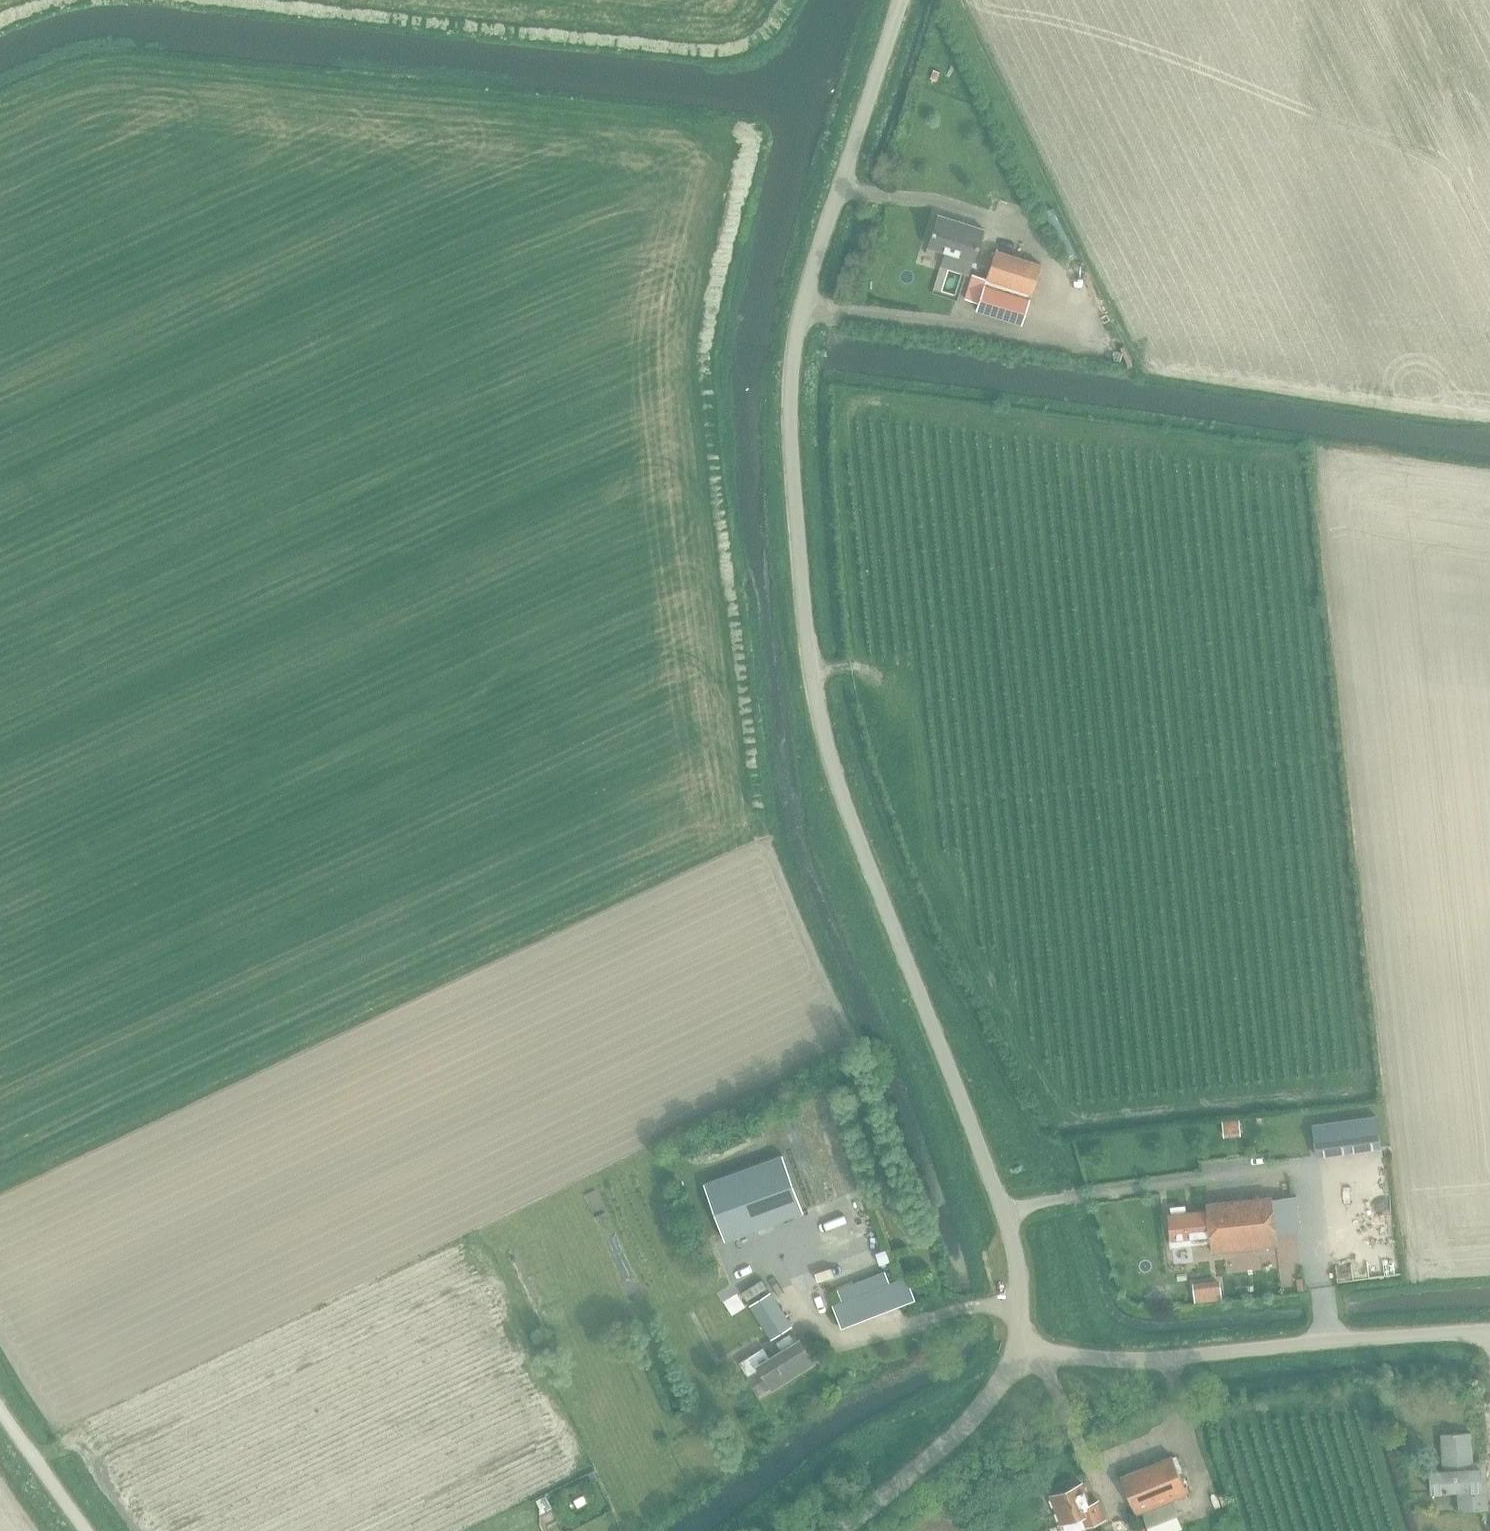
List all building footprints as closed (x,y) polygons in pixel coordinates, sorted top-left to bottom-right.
[(974,261),(984,229),(938,214),(927,246),(974,261)] [(1040,264),(995,250),(986,278),(978,302),(976,308),(1022,322),(1040,264)] [(969,284),(965,298),(978,302),(986,278),(972,273),(969,284)] [(1312,1124),(1317,1156),(1380,1146),(1375,1115),(1312,1124)] [(803,1211),(782,1154),(703,1183),(724,1239),(803,1211)] [(1172,1214),(1168,1214),(1171,1245),(1189,1243),(1188,1238),(1209,1236),(1211,1251),(1276,1244),(1275,1231),(1295,1229),(1292,1194),(1205,1203),(1206,1210),(1184,1213),(1183,1206),(1172,1207),(1172,1214)] [(1351,1238),(1355,1262),(1365,1260),(1361,1236),(1351,1238)] [(1196,1261),(1198,1280),(1214,1278),(1212,1259),(1196,1261)] [(1216,1280),(1218,1302),(1300,1292),(1298,1271),(1216,1280)] [(840,1327),(913,1299),(904,1277),(875,1288),(871,1277),(827,1294),(840,1327)] [(748,1305),(770,1339),(790,1326),(769,1292),(748,1305)] [(762,1347),(739,1362),(749,1377),(759,1392),(770,1385),(771,1387),(812,1361),(798,1339),(794,1342),(788,1334),(776,1342),(781,1350),(769,1358),(762,1347)] [(1442,1469),(1429,1470),(1430,1491),(1457,1489),(1458,1509),(1487,1508),(1484,1467),(1480,1467),(1472,1467),(1470,1432),(1440,1433),(1442,1469)] [(1117,1476),(1131,1514),(1142,1510),(1150,1530),(1172,1530),(1182,1527),(1171,1499),(1183,1495),(1169,1457),(1117,1476)] [(1093,1500),(1085,1502),(1078,1482),(1047,1493),(1057,1523),(1076,1516),(1079,1526),(1100,1518),(1093,1500)]
